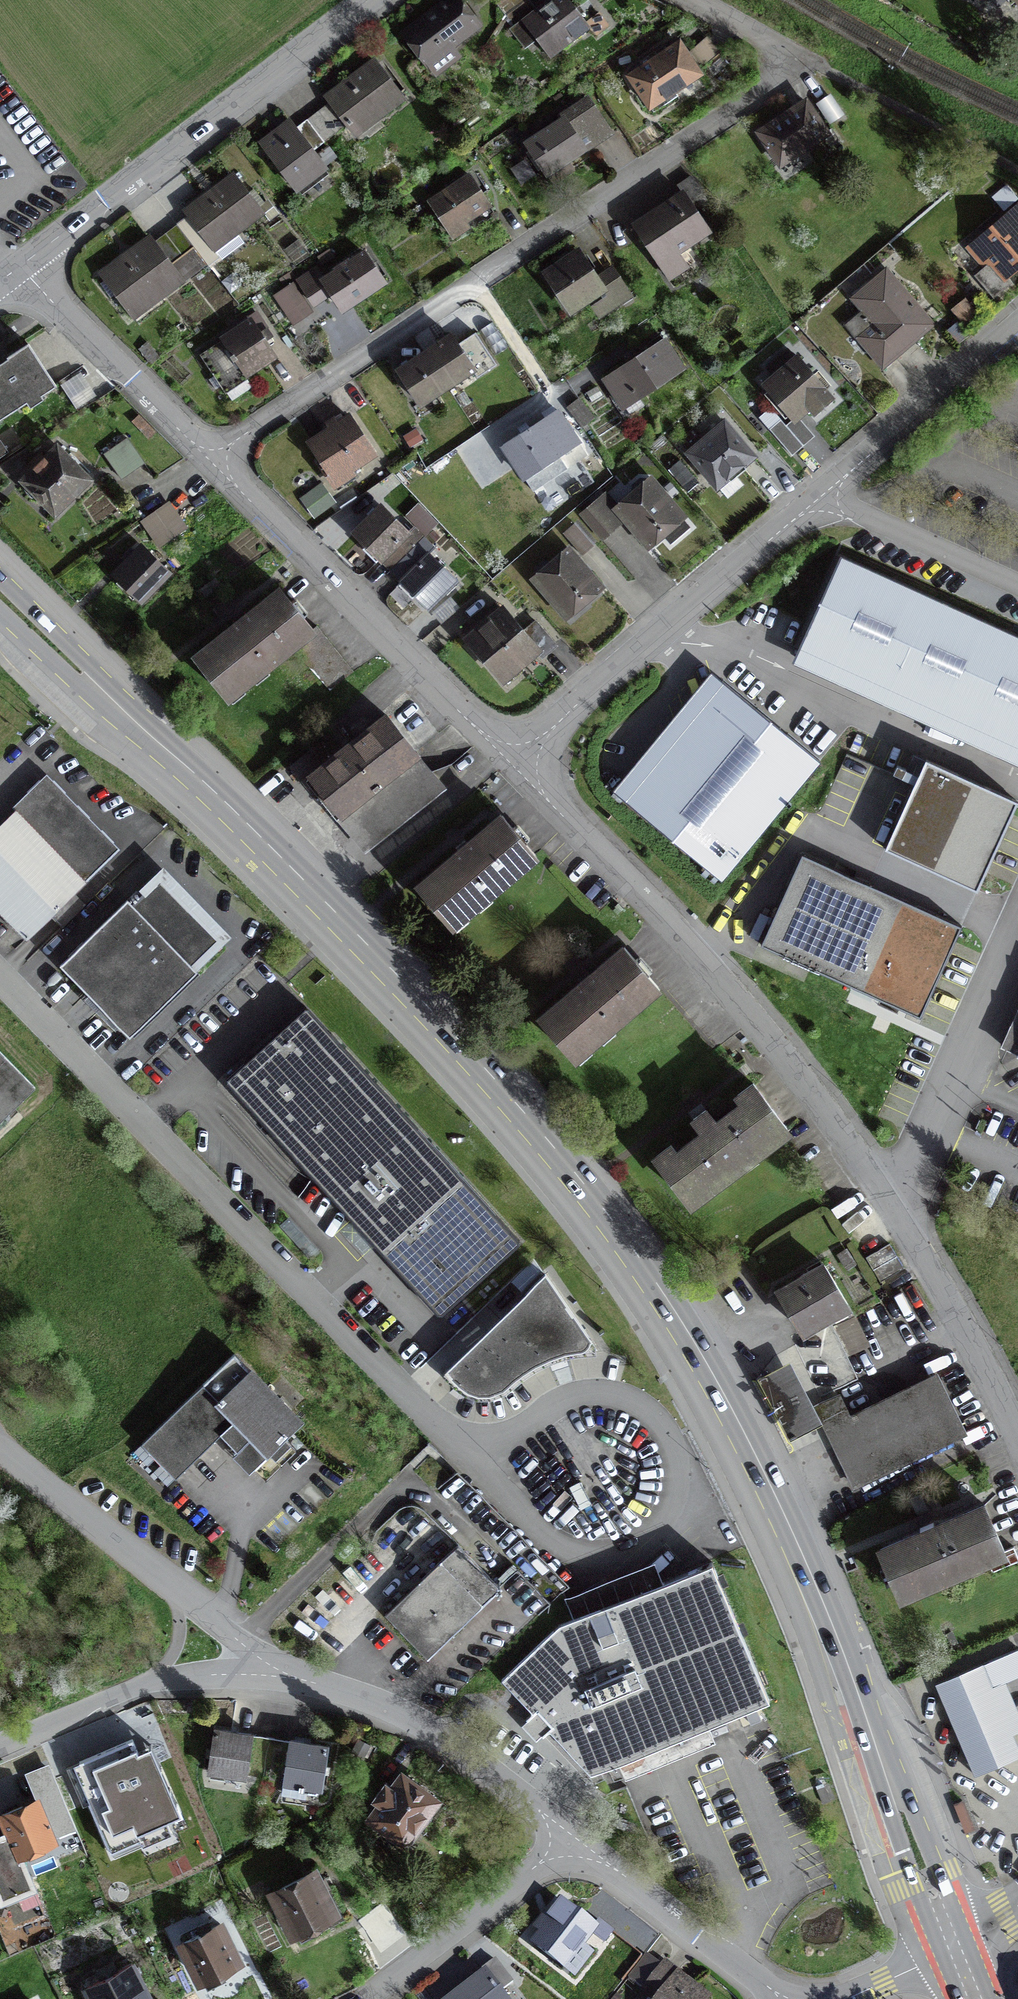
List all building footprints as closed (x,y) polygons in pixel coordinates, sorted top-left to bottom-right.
[(455,0),(450,0),(404,35),(422,58),(443,42),(448,47),(455,47),(458,43),(458,37),(473,26),(455,0)] [(495,5),(504,17),(526,0),(502,0),(495,5)] [(585,24),(567,0),(549,0),(520,22),(549,59),(589,29),(585,24)] [(698,75),(678,45),(628,78),(648,108),(698,75)] [(351,83),(348,80),(324,98),(350,133),(372,116),(375,120),(402,99),(376,65),(351,83)] [(561,117),(563,121),(526,145),(552,185),(573,170),(567,160),(609,133),(587,100),(561,117)] [(804,103),(758,134),(779,166),(825,135),(804,103)] [(289,123),(260,145),(295,191),(324,169),(289,123)] [(466,227),(463,222),(487,206),(469,178),(429,204),(450,237),(466,227)] [(241,242),(235,234),(261,214),(235,180),(211,198),(207,194),(183,213),(219,258),(241,242)] [(677,189),(682,196),(633,229),(667,280),(692,264),(681,247),(706,231),(693,211),(705,202),(690,180),(677,189)] [(993,199),(1003,210),(1014,201),(1005,189),(993,199)] [(976,246),(991,264),(974,277),(992,299),(1009,285),(1002,277),(1017,263),(1017,228),(1009,218),(976,246)] [(151,297),(154,301),(181,281),(152,243),(127,261),(124,257),(100,276),(129,314),(151,297)] [(577,254),(545,276),(569,311),(599,292),(604,300),(610,309),(628,297),(612,272),(595,283),(577,254)] [(340,311),(382,283),(363,255),(350,264),(348,261),(333,271),(335,274),(322,283),(314,271),(297,282),(312,306),(330,294),(340,311)] [(881,368),(930,326),(885,273),(852,300),(862,312),(845,327),(863,348),(864,347),(881,368)] [(222,390),(272,356),(251,324),(200,357),(222,390)] [(445,342),(424,356),(408,366),(397,373),(418,405),(445,388),(471,370),(450,338),(445,342)] [(627,365),(603,381),(622,409),(624,408),(628,415),(643,406),(638,399),(682,370),(663,341),(644,354),(643,352),(635,357),(632,354),(628,356),(624,359),(627,365)] [(27,346),(4,361),(0,363),(0,420),(38,395),(39,397),(54,387),(27,346)] [(825,394),(798,360),(764,388),(791,422),(807,408),(810,412),(814,416),(831,402),(824,395),(825,394)] [(78,409),(97,396),(81,373),(62,386),(78,409)] [(523,439),(521,435),(503,447),(524,479),(557,458),(565,471),(585,458),(559,416),(530,434),(523,439)] [(372,456),(347,418),(309,444),(321,463),(319,465),(331,483),(372,456)] [(803,446),(780,419),(768,430),(792,456),(798,451),(803,446)] [(723,424),(687,454),(716,488),(751,457),(723,424)] [(10,453),(1,439),(0,440),(0,460),(10,453)] [(103,456),(120,481),(143,464),(126,440),(103,456)] [(53,513),(86,481),(55,449),(22,482),(25,484),(23,486),(23,492),(30,499),(36,499),(38,497),(53,513)] [(676,516),(676,515),(647,482),(639,481),(632,487),(632,495),(616,509),(649,546),(662,535),(662,528),(676,516)] [(619,525),(599,502),(580,519),(600,541),(619,525)] [(184,530),(166,505),(142,522),(159,547),(184,530)] [(380,560),(391,570),(401,580),(427,607),(447,588),(453,582),(426,555),(430,552),(420,541),(409,531),(405,534),(379,509),(374,514),(353,534),(380,560)] [(581,557),(592,548),(573,525),(562,535),(581,557)] [(139,549),(113,575),(140,601),(166,575),(139,549)] [(585,601),(598,590),(566,552),(550,565),(542,564),(535,570),(534,579),(563,612),(577,600),(585,601)] [(797,661),(1017,762),(1017,633),(842,554),(797,661)] [(311,631),(279,591),(194,660),(225,700),(289,649),(325,695),(352,674),(315,628),(311,631)] [(496,604),(461,633),(501,679),(533,652),(538,658),(553,645),(534,622),(521,633),(496,604)] [(721,879),(816,761),(711,677),(662,737),(616,795),(721,879)] [(319,795),(322,794),(338,814),(370,847),(443,789),(386,718),(309,779),(308,781),(319,795)] [(310,746),(286,765),(294,776),(319,756),(310,746)] [(1015,806),(928,766),(889,851),(976,891),(1015,806)] [(115,854),(45,782),(37,790),(0,825),(0,915),(25,941),(49,918),(60,929),(84,906),(73,895),(115,854)] [(534,856),(501,817),(461,851),(417,888),(450,927),(534,856)] [(803,855),(767,935),(869,980),(925,1005),(961,925),(803,855)] [(58,966),(128,1038),(196,972),(192,968),(220,941),(212,932),(158,877),(130,905),(126,901),(58,966)] [(656,985),(622,947),(581,982),(539,1019),(573,1058),(656,985)] [(293,1019),(224,1081),(441,1319),(522,1246),(305,1008),(293,1019)] [(0,1056),(0,1119),(32,1088),(0,1056)] [(654,1159),(688,1203),(785,1130),(752,1085),(736,1097),(745,1109),(719,1128),(705,1110),(693,1119),(705,1139),(678,1159),(669,1147),(654,1159)] [(823,1266),(777,1293),(800,1332),(826,1317),(846,1305),(823,1266)] [(578,1345),(597,1344),(545,1269),(545,1270),(446,1365),(459,1378),(468,1385),(478,1388),(489,1389),(503,1384),(515,1373),(524,1366),(535,1360),(548,1353),(565,1347),(578,1345)] [(833,1363),(845,1357),(826,1317),(800,1332),(789,1338),(818,1398),(833,1391),(827,1378),(833,1363)] [(233,1355),(140,1445),(174,1480),(219,1436),(236,1453),(241,1447),(257,1464),(299,1423),(233,1355)] [(789,1363),(757,1379),(789,1441),(821,1425),(789,1363)] [(838,1398),(817,1408),(855,1485),(939,1444),(912,1389),(849,1420),(838,1398)] [(984,1496),(877,1541),(901,1598),(1009,1553),(984,1496)] [(457,1545),(384,1616),(426,1660),(456,1631),(499,1589),(457,1545)] [(641,1592),(571,1621),(558,1627),(500,1681),(531,1714),(525,1720),(526,1721),(531,1717),(538,1725),(545,1732),(540,1736),(542,1737),(548,1732),(589,1775),(768,1702),(711,1563),(641,1592)] [(935,1680),(977,1776),(1017,1758),(1017,1745),(1012,1732),(1017,1729),(1017,1707),(1006,1680),(1017,1675),(1017,1644),(935,1680)] [(244,1778),(250,1737),(214,1731),(208,1772),(244,1778)] [(320,1789),(326,1748),(289,1742),(283,1783),(320,1789)] [(115,1758),(116,1760),(102,1765),(118,1804),(165,1784),(148,1746),(135,1752),(134,1750),(115,1758)] [(74,1758),(56,1766),(69,1798),(87,1791),(74,1758)] [(372,1800),(380,1805),(370,1818),(403,1842),(412,1829),(418,1834),(430,1817),(424,1813),(434,1800),(401,1776),(391,1789),(384,1784),(372,1800)] [(65,1806),(53,1780),(40,1785),(51,1812),(65,1806)] [(1,1816),(8,1833),(8,1832),(17,1854),(52,1840),(36,1801),(1,1816)] [(972,1830),(960,1802),(954,1804),(965,1833),(972,1830)] [(71,1829),(65,1813),(53,1818),(60,1834),(71,1829)] [(1,1900),(31,1888),(17,1854),(8,1832),(8,1833),(0,1836),(0,1897),(1,1900)] [(292,1934),(295,1932),(300,1942),(344,1920),(323,1878),(317,1882),(313,1874),(272,1894),(292,1934)] [(551,1923),(533,1946),(562,1969),(564,1967),(573,1975),(589,1954),(580,1946),(593,1930),(560,1903),(547,1919),(551,1923)] [(398,1950),(410,1940),(393,1919),(381,1929),(398,1950)] [(237,1962),(219,1926),(181,1945),(198,1981),(201,1980),(206,1989),(223,1980),(218,1971),(237,1962)] [(452,1998),(502,1998),(498,1994),(511,1984),(494,1961),(479,1973),(482,1976),(452,1998)] [(661,1996),(658,1998),(693,1998),(688,1995),(691,1990),(676,1978),(678,1975),(663,1964),(647,1986),(661,1996)] [(91,1998),(147,1998),(130,1965),(85,1988),(91,1998)]
